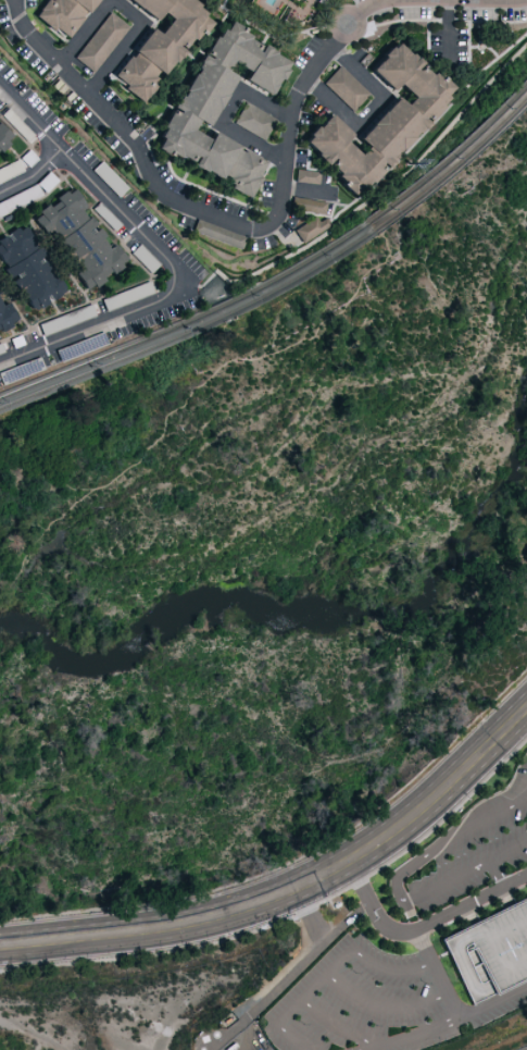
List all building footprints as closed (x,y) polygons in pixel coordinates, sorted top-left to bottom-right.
[(34,14),(61,38),(95,0),(47,0),(34,14)] [(186,0),(129,0),(151,20),(160,10),(169,18),(156,33),(150,28),(109,74),(138,100),(161,75),(159,73),(199,28),(202,30),(210,21),(186,0)] [(92,71),(128,27),(110,12),(73,56),(92,71)] [(155,146),(187,163),(188,162),(228,182),(226,186),(248,197),(266,160),(210,132),(207,138),(190,129),(195,120),(207,126),(233,75),(225,71),(229,61),(246,70),(241,80),(270,95),(289,57),(217,21),(155,146)] [(451,89),(420,62),(419,63),(394,40),(368,70),(391,90),(397,84),(411,95),(403,104),(394,96),(356,139),(364,146),(357,153),(342,141),(349,133),(326,113),(300,143),(359,195),(451,89)] [(323,83),(353,111),(369,93),(339,65),(323,83)] [(264,140),(276,118),(246,101),(234,123),(264,140)] [(0,127),(0,147),(10,134),(0,127)] [(295,180),(318,184),(320,172),(297,168),(295,180)] [(31,220),(77,270),(72,275),(88,293),(125,258),(112,243),(112,244),(78,208),(84,202),(68,185),(31,220)] [(327,201),(293,196),(291,208),(325,214),(327,201)] [(325,217),(318,221),(315,216),(293,229),(302,243),(330,225),(325,217)] [(23,224),(0,238),(0,262),(31,312),(65,291),(23,224)] [(16,326),(8,302),(0,305),(0,331),(16,326)]
